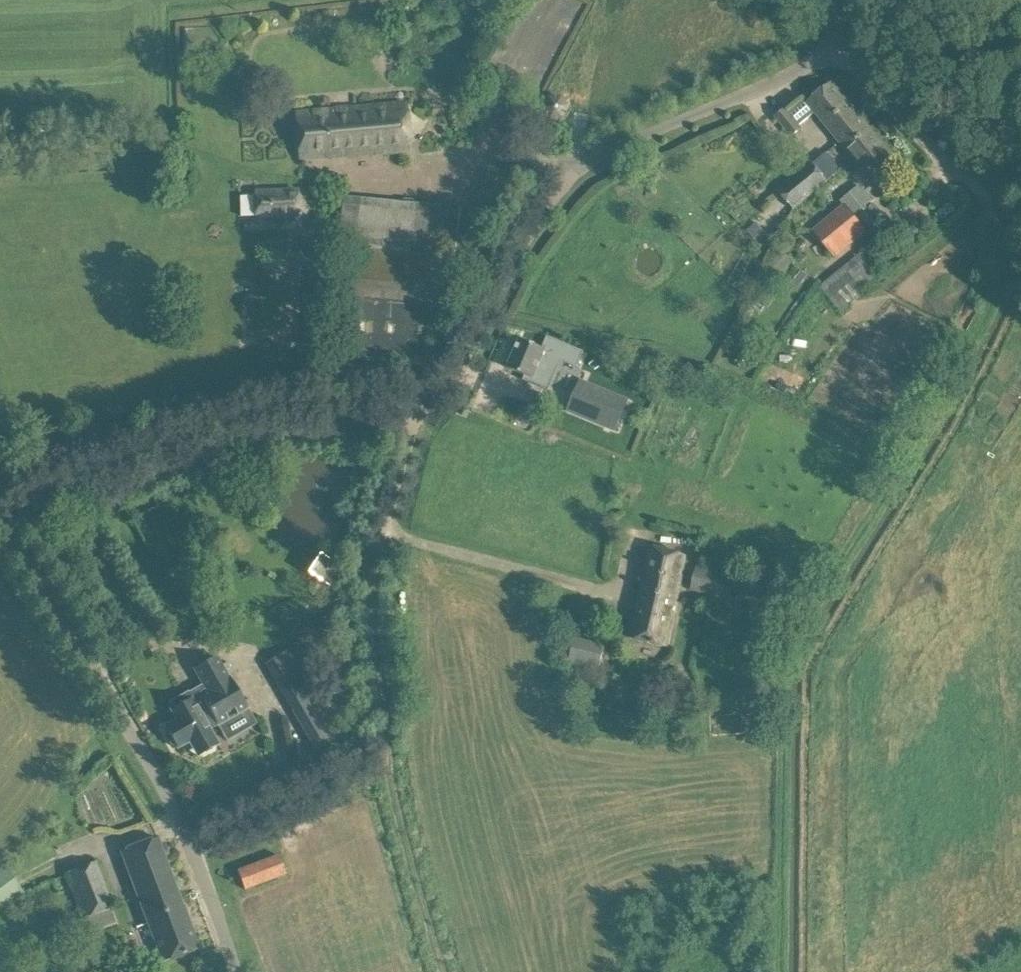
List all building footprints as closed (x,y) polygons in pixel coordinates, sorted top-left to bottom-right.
[(838,140),(864,119),(832,81),(808,102),(804,98),(788,112),(786,109),(776,117),(791,136),(801,128),(799,125),(815,112),(838,140)] [(327,108),(296,110),(299,158),(330,156),(410,151),(410,150),(404,150),(399,104),(406,104),(405,103),(327,108)] [(864,119),(838,140),(873,183),(899,161),(864,119)] [(778,190),(793,208),(827,180),(812,162),(778,190)] [(853,215),(873,199),(861,185),(841,201),(845,205),(853,215)] [(240,215),(255,214),(255,217),(299,216),(298,190),(254,191),(254,195),(240,195),(240,215)] [(356,246),(455,256),(459,208),(343,197),(340,231),(357,233),(356,246)] [(866,230),(845,205),(814,231),(835,256),(866,230)] [(757,222),(748,230),(761,246),(770,239),(757,222)] [(307,260),(325,244),(317,235),(299,252),(307,260)] [(791,260),(778,250),(767,264),(780,274),(791,260)] [(823,287),(842,310),(883,277),(864,253),(823,287)] [(388,321),(384,359),(424,363),(430,312),(408,310),(406,323),(388,321)] [(520,338),(507,368),(525,375),(523,380),(549,390),(561,360),(565,362),(578,367),(585,351),(546,335),(541,347),(520,338)] [(568,410),(616,430),(629,399),(581,379),(568,410)] [(649,546),(640,588),(678,597),(687,554),(649,546)] [(319,550),(307,568),(328,583),(341,566),(319,550)] [(696,568),(690,590),(778,611),(783,589),(696,568)] [(678,597),(640,588),(629,637),(668,646),(678,597)] [(605,643),(575,636),(569,663),(599,670),(605,643)] [(316,694),(288,648),(264,662),(292,709),(316,694)] [(189,741),(210,729),(248,707),(229,676),(228,677),(216,656),(194,669),(206,689),(171,710),(176,719),(165,726),(177,748),(189,741)] [(198,756),(215,746),(219,744),(210,729),(189,741),(198,756)] [(163,962),(180,955),(199,948),(157,837),(121,851),(137,893),(132,895),(134,899),(138,898),(163,962)] [(279,855),(237,870),(252,909),(294,893),(279,855)] [(95,861),(66,872),(84,919),(111,909),(112,908),(95,861)]
